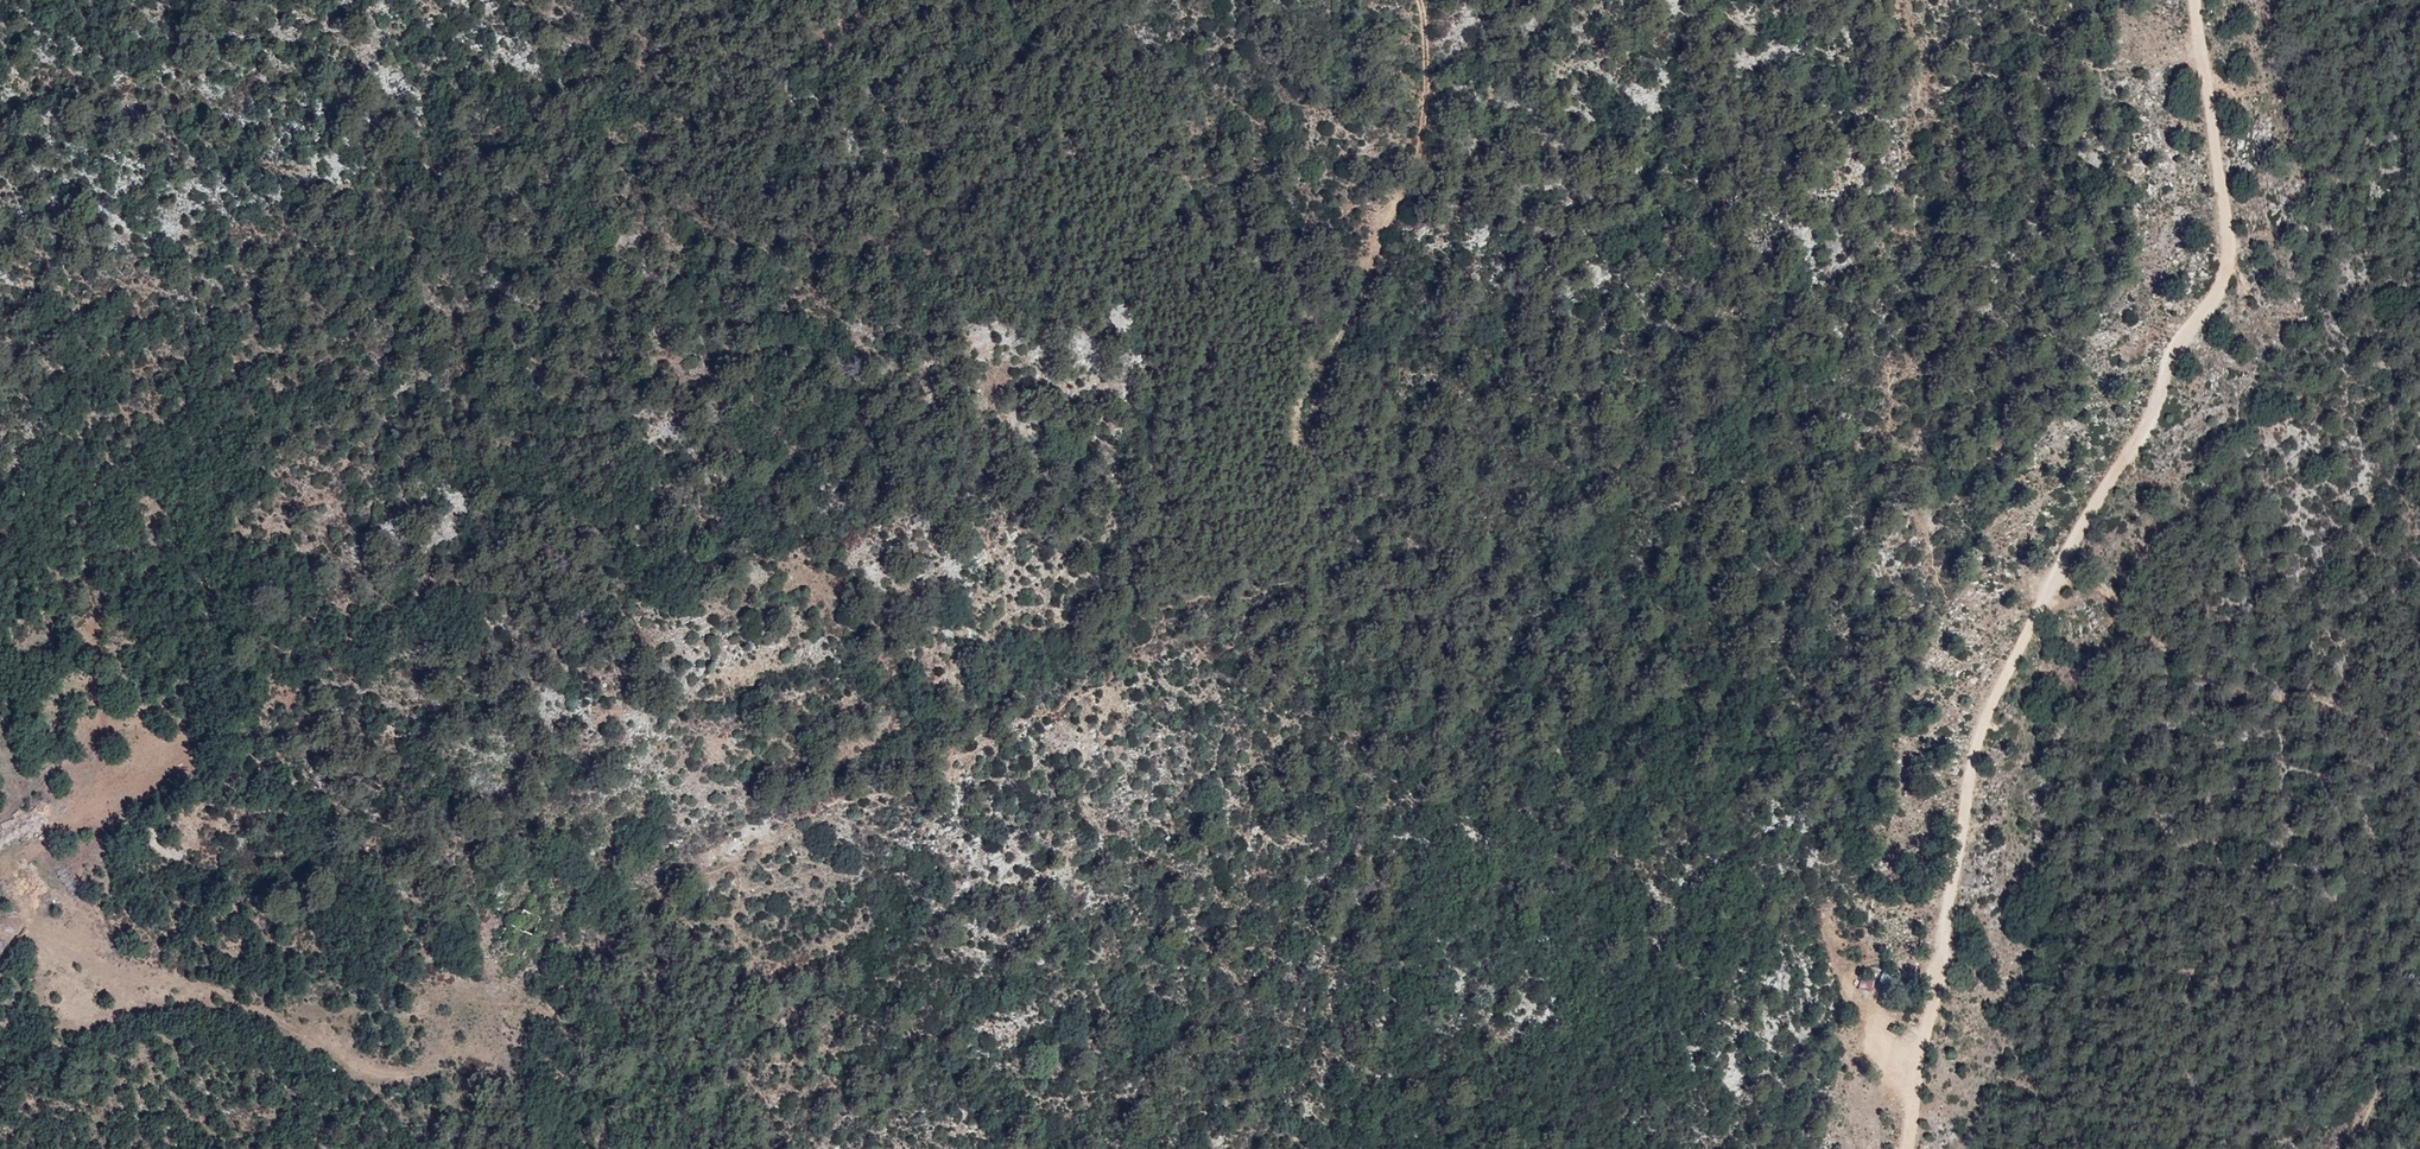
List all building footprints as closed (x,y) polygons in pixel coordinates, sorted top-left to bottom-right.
[(1856,989),(1871,994),(1875,981),(1860,977),(1856,989)]
